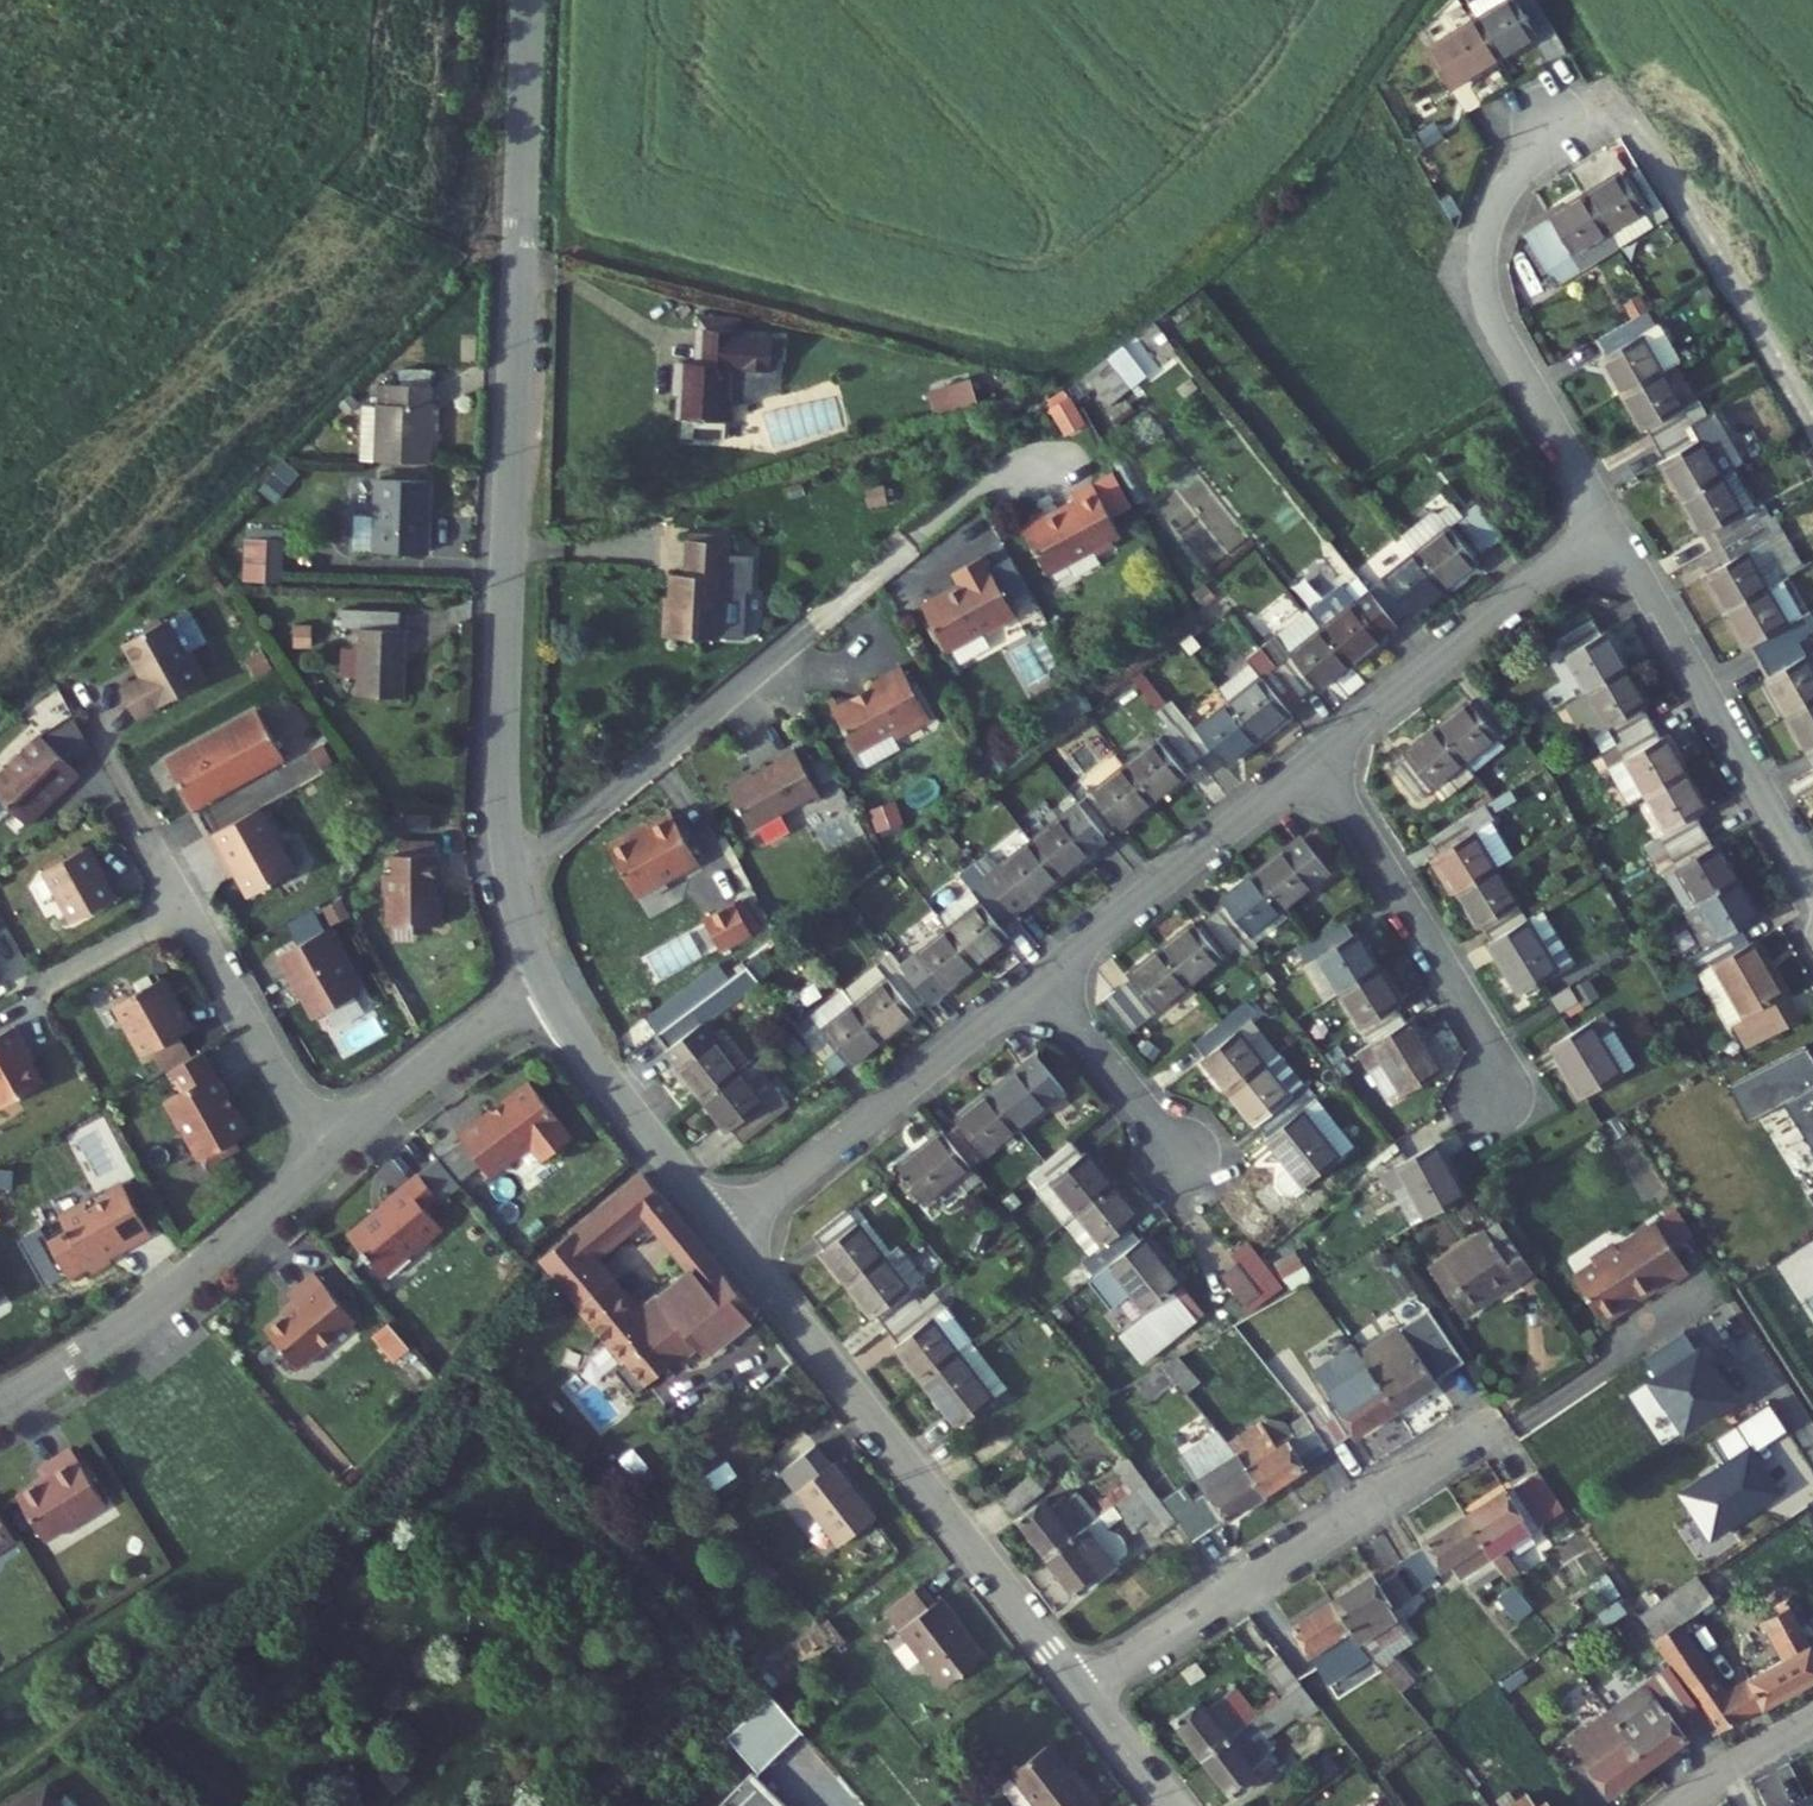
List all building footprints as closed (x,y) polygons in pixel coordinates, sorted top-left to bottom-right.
[(1469,30),(1488,65),(1524,43),(1522,40),(1538,31),(1517,0),(1492,0),(1500,12),(1469,30)] [(1469,30),(1420,58),(1439,93),(1488,65),(1469,30)] [(1609,183),(1570,205),(1598,256),(1638,233),(1628,216),(1644,207),(1626,178),(1610,186),(1609,183)] [(1570,205),(1516,235),(1544,286),(1598,256),(1570,205)] [(764,315),(722,314),(721,348),(706,348),(705,405),(708,405),(708,425),(752,426),(751,405),(755,405),(755,350),(763,350),(764,315)] [(1591,367),(1611,402),(1646,382),(1669,369),(1648,333),(1644,335),(1636,321),(1585,349),(1594,365),(1591,367)] [(1132,336),(1113,353),(1139,385),(1158,369),(1132,336)] [(396,385),(405,386),(407,367),(397,365),(396,385)] [(375,439),(443,446),(451,371),(407,367),(405,386),(396,385),(396,386),(380,385),(375,439)] [(355,377),(345,387),(352,395),(363,385),(355,377)] [(1676,433),(1646,382),(1611,402),(1631,437),(1635,436),(1643,451),(1676,433)] [(1649,468),(1671,506),(1720,479),(1690,425),(1676,433),(1643,451),(1652,467),(1649,468)] [(1146,502),(1120,456),(1101,467),(1104,475),(1074,492),(1073,489),(1051,501),(1077,548),(1123,522),(1125,527),(1143,516),(1140,512),(1146,502)] [(397,461),(391,532),(442,536),(447,464),(397,461)] [(1188,503),(1193,498),(1232,541),(1245,529),(1193,474),(1176,489),(1188,503)] [(1720,479),(1671,506),(1692,543),(1695,542),(1703,557),(1749,532),(1720,479)] [(1486,492),(1473,502),(1481,511),(1493,501),(1486,492)] [(1437,525),(1476,571),(1508,544),(1506,542),(1518,532),(1493,501),(1481,511),(1473,502),(1465,501),(1437,525)] [(293,561),(296,518),(259,516),(256,558),(293,561)] [(700,561),(701,619),(747,619),(749,562),(758,562),(758,523),(715,523),(714,562),(700,561)] [(1392,560),(1427,605),(1442,594),(1443,596),(1476,571),(1437,525),(1392,560)] [(976,566),(951,581),(977,627),(1015,606),(1017,608),(1038,597),(1036,594),(1045,589),(1012,531),(982,548),(990,561),(978,568),(976,566)] [(1694,582),(1717,623),(1766,596),(1768,594),(1745,554),(1758,547),(1749,532),(1703,557),(1712,573),(1694,582)] [(1344,598),(1382,645),(1416,619),(1414,616),(1427,605),(1392,560),(1344,598)] [(380,610),(375,675),(422,678),(427,613),(419,612),(421,593),(362,589),(360,609),(380,610)] [(1766,596),(1717,623),(1738,660),(1741,658),(1749,674),(1782,655),(1773,639),(1786,632),(1766,596)] [(1621,597),(1588,619),(1617,670),(1655,649),(1636,615),(1633,617),(1621,597)] [(1382,645),(1344,598),(1296,637),(1332,682),(1345,670),(1347,673),(1382,645)] [(135,676),(153,705),(223,665),(206,636),(201,640),(182,606),(138,631),(150,653),(152,652),(159,662),(135,676)] [(1296,637),(1289,627),(1272,641),(1280,650),(1250,674),(1261,688),(1287,721),(1320,695),(1318,692),(1332,682),(1296,637)] [(1786,632),(1773,639),(1782,655),(1795,648),(1786,632)] [(960,692),(932,642),(903,658),(905,663),(864,686),(887,727),(922,708),(927,715),(952,701),(950,698),(960,692)] [(1674,683),(1655,649),(1617,670),(1601,679),(1629,729),(1645,720),(1680,700),(1671,685),(1674,683)] [(1811,706),(1782,655),(1749,674),(1757,689),(1755,690),(1775,725),(1811,706)] [(1504,685),(1471,711),(1494,741),(1542,703),(1520,677),(1506,687),(1504,685)] [(1227,715),(1206,687),(1192,698),(1203,712),(1225,741),(1239,730),(1253,747),(1287,721),(1261,688),(1227,715)] [(273,695),(183,746),(209,793),(300,742),(273,695)] [(1673,771),(1712,750),(1692,714),(1689,716),(1680,700),(1645,720),(1673,771)] [(1811,706),(1775,725),(1796,763),(1799,761),(1807,776),(1812,773),(1812,704),(1811,706)] [(1189,723),(1178,709),(1149,733),(1159,747),(1189,723)] [(1494,741),(1471,711),(1437,737),(1439,740),(1425,751),(1447,779),(1466,764),(1475,776),(1503,754),(1494,741)] [(1203,712),(1159,747),(1183,779),(1213,755),(1211,751),(1225,741),(1203,712)] [(59,721),(6,770),(44,810),(62,793),(62,786),(71,778),(74,781),(96,760),(59,721)] [(784,752),(760,765),(785,809),(852,772),(827,728),(809,738),(811,740),(786,755),(784,752)] [(1149,733),(1114,759),(1125,773),(1159,747),(1149,733)] [(1151,804),(1183,779),(1159,747),(1125,773),(1113,784),(1135,812),(1150,802),(1151,804)] [(1734,789),(1712,750),(1673,771),(1704,825),(1740,806),(1731,791),(1734,789)] [(1113,784),(1066,821),(1091,852),(1123,826),(1121,824),(1135,812),(1113,784)] [(1508,786),(1460,815),(1469,831),(1466,833),(1486,868),(1522,846),(1537,837),(1508,786)] [(276,793),(224,821),(241,851),(246,849),(264,882),(312,855),(276,793)] [(735,845),(705,793),(664,817),(662,814),(642,825),(672,880),(735,845)] [(892,804),(871,811),(879,833),(900,825),(892,804)] [(1740,806),(1704,825),(1689,834),(1716,883),(1770,853),(1752,820),(1748,822),(1740,806)] [(1020,836),(1031,849),(1066,821),(1056,807),(1020,836)] [(1055,881),(1091,852),(1066,821),(1031,849),(1016,860),(1039,889),(1053,878),(1055,881)] [(441,825),(406,831),(408,843),(402,843),(405,863),(396,864),(399,887),(403,886),(408,915),(461,906),(456,877),(450,879),(441,825)] [(105,831),(59,856),(87,908),(133,883),(105,831)] [(1277,859),(1244,885),(1268,916),(1328,868),(1307,841),(1279,862),(1277,859)] [(1554,901),(1522,846),(1486,868),(1509,906),(1512,904),(1521,920),(1554,901)] [(1790,888),(1770,853),(1716,883),(1736,917),(1730,920),(1740,937),(1774,917),(1765,902),(1790,888)] [(973,895),(984,908),(1011,942),(1040,918),(1025,901),(1039,889),(1016,860),(973,895)] [(768,882),(737,899),(754,930),(786,913),(768,882)] [(652,912),(681,898),(673,883),(644,897),(652,912)] [(1213,914),(1200,926),(1222,953),(1268,916),(1244,885),(1211,912),(1213,914)] [(1577,909),(1568,893),(1554,901),(1562,917),(1577,909)] [(1562,917),(1554,901),(1521,920),(1518,921),(1547,971),(1582,950),(1581,948),(1595,940),(1577,909),(1562,917)] [(1358,976),(1372,968),(1405,947),(1386,915),(1383,917),(1374,902),(1329,929),(1358,976)] [(975,970),(1011,942),(984,908),(935,948),(959,978),(973,967),(975,970)] [(1762,1027),(1812,999),(1812,976),(1778,916),(1740,937),(1717,950),(1762,1027)] [(342,917),(293,945),(310,975),(314,973),(332,1004),(378,979),(367,959),(369,952),(357,930),(351,934),(342,917)] [(1184,934),(1152,960),(1176,990),(1222,953),(1200,926),(1186,937),(1184,934)] [(15,965),(0,938),(0,973),(15,965)] [(782,942),(687,1015),(703,1035),(699,1038),(732,1082),(764,1056),(733,1016),(800,966),(782,942)] [(959,978),(935,948),(921,959),(910,945),(876,972),(888,985),(914,1018),(947,992),(945,989),(959,978)] [(1426,983),(1405,947),(1372,968),(1402,1018),(1432,999),(1423,984),(1426,983)] [(1119,992),(1105,1002),(1127,1031),(1176,990),(1152,960),(1116,989),(1119,992)] [(178,962),(133,986),(163,1038),(171,1033),(197,1018),(210,1011),(186,969),(183,971),(178,962)] [(1595,966),(1581,974),(1592,991),(1604,983),(1595,966)] [(888,985),(842,1021),(866,1052),(880,1041),(882,1044),(914,1018),(888,985)] [(1239,1037),(1263,1068),(1296,1043),(1260,998),(1231,1021),(1242,1035),(1239,1037)] [(1466,1049),(1435,998),(1402,1018),(1427,1060),(1432,1069),(1466,1049)] [(1637,1001),(1589,1028),(1615,1074),(1663,1048),(1637,1001)] [(0,1027),(0,1066),(15,1093),(59,1068),(38,1031),(41,1029),(31,1010),(0,1027)] [(197,1018),(171,1033),(183,1054),(189,1051),(209,1040),(197,1018)] [(1402,1018),(1386,1027),(1412,1070),(1427,1060),(1402,1018)] [(238,1063),(221,1033),(209,1040),(189,1051),(201,1073),(181,1085),(194,1109),(200,1111),(222,1150),(250,1134),(253,1122),(264,1116),(266,1111),(256,1093),(250,1091),(235,1065),(238,1063)] [(1056,1048),(1027,1071),(1052,1103),(1095,1068),(1072,1040),(1058,1051),(1056,1048)] [(1807,1041),(1730,1089),(1749,1120),(1785,1098),(1812,1142),(1812,1050),(1807,1041)] [(1333,1090),(1296,1043),(1263,1068),(1290,1102),(1293,1099),(1304,1113),(1333,1090)] [(799,1101),(764,1056),(732,1082),(756,1112),(759,1110),(770,1124),(799,1101)] [(504,1098),(474,1120),(505,1163),(546,1134),(557,1149),(564,1145),(578,1147),(581,1132),(588,1127),(546,1068),(522,1086),(521,1087),(520,1090),(521,1092),(511,1099),(509,1098),(507,1097),(504,1098)] [(1052,1103),(1027,1071),(990,1101),(993,1104),(979,1115),(1002,1144),(1052,1103)] [(1371,1139),(1333,1090),(1301,1115),(1324,1144),(1313,1153),(1312,1163),(1318,1170),(1328,1172),(1371,1139)] [(977,1112),(931,1150),(956,1182),(1002,1144),(979,1115),(977,1112)] [(1102,1196),(1144,1163),(1119,1131),(1116,1134),(1105,1120),(1066,1150),(1102,1196)] [(1461,1124),(1413,1153),(1444,1203),(1491,1177),(1461,1124)] [(400,1192),(365,1222),(396,1258),(426,1233),(433,1233),(457,1212),(443,1196),(456,1184),(434,1159),(398,1190),(400,1192)] [(1171,1196),(1144,1163),(1102,1196),(1140,1245),(1170,1220),(1159,1206),(1171,1196)] [(161,1217),(136,1170),(121,1177),(114,1175),(98,1183),(95,1191),(72,1204),(77,1214),(58,1224),(77,1259),(96,1249),(100,1257),(120,1246),(115,1236),(128,1228),(130,1233),(161,1217)] [(645,1379),(694,1340),(705,1354),(756,1312),(644,1173),(544,1248),(540,1255),(645,1379)] [(1286,1178),(1263,1196),(1291,1233),(1313,1212),(1286,1178)] [(851,1229),(879,1265),(909,1241),(871,1191),(843,1213),(854,1226),(851,1229)] [(1232,1214),(1255,1244),(1273,1231),(1250,1200),(1232,1214)] [(1523,1202),(1450,1247),(1478,1297),(1555,1250),(1523,1202)] [(1707,1252),(1674,1203),(1635,1230),(1627,1228),(1615,1237),(1613,1245),(1592,1260),(1624,1305),(1646,1289),(1644,1286),(1658,1277),(1660,1280),(1676,1269),(1677,1271),(1707,1252)] [(1210,1267),(1173,1218),(1170,1220),(1140,1245),(1179,1292),(1210,1267)] [(943,1285),(909,1241),(879,1265),(902,1295),(905,1293),(916,1307),(943,1285)] [(1229,1254),(1235,1264),(1221,1273),(1245,1313),(1282,1291),(1252,1241),(1229,1254)] [(0,1254),(0,1297),(19,1285),(0,1254)] [(1294,1254),(1276,1267),(1290,1288),(1309,1276),(1294,1254)] [(312,1287),(281,1313),(314,1352),(370,1303),(330,1256),(303,1278),(312,1287)] [(924,1324),(951,1358),(981,1334),(997,1322),(958,1273),(943,1285),(916,1307),(927,1321),(924,1324)] [(1466,1360),(1464,1358),(1489,1342),(1465,1307),(1402,1349),(1426,1386),(1466,1360)] [(390,1324),(372,1336),(390,1363),(408,1351),(390,1324)] [(1698,1353),(1684,1332),(1643,1358),(1656,1378),(1647,1384),(1684,1440),(1739,1403),(1706,1353),(1698,1353)] [(1016,1380),(981,1334),(951,1358),(986,1404),(1016,1380)] [(1402,1349),(1371,1368),(1380,1383),(1367,1392),(1382,1415),(1426,1386),(1402,1349)] [(1143,1398),(1172,1383),(1163,1366),(1134,1380),(1143,1398)] [(1358,1429),(1374,1417),(1350,1382),(1335,1392),(1358,1429)] [(1343,1438),(1358,1429),(1335,1392),(1320,1402),(1343,1438)] [(1303,1412),(1268,1435),(1294,1474),(1337,1445),(1322,1420),(1313,1426),(1303,1412)] [(119,1491),(85,1435),(54,1454),(61,1465),(53,1469),(80,1515),(119,1491)] [(1268,1435),(1241,1452),(1249,1467),(1238,1474),(1254,1500),(1294,1474),(1268,1435)] [(808,1474),(853,1528),(887,1501),(844,1446),(808,1474)] [(1078,1464),(1067,1449),(1037,1471),(1049,1487),(1078,1464)] [(1781,1496),(1749,1449),(1678,1498),(1710,1544),(1781,1496)] [(1181,1452),(1146,1479),(1157,1494),(1176,1480),(1181,1487),(1198,1475),(1181,1452)] [(1216,1463),(1198,1475),(1227,1514),(1243,1502),(1216,1463)] [(1538,1466),(1498,1493),(1523,1531),(1563,1503),(1538,1466)] [(1078,1472),(1053,1492),(1082,1530),(1123,1498),(1100,1467),(1085,1480),(1078,1472)] [(80,1515),(53,1469),(30,1484),(58,1529),(80,1515)] [(1139,1485),(1123,1498),(1082,1530),(1111,1569),(1168,1524),(1139,1485)] [(3,1487),(0,1489),(0,1531),(6,1541),(28,1527),(3,1487)] [(1498,1493),(1431,1537),(1456,1576),(1523,1531),(1498,1493)] [(1407,1548),(1362,1578),(1389,1620),(1422,1598),(1411,1583),(1424,1574),(1429,1583),(1445,1572),(1426,1542),(1410,1552),(1407,1548)] [(1742,1706),(1812,1658),(1812,1594),(1800,1574),(1783,1585),(1777,1577),(1766,1585),(1789,1620),(1741,1651),(1707,1597),(1741,1575),(1722,1546),(1660,1588),(1695,1639),(1736,1697),(1742,1706)] [(1362,1578),(1323,1604),(1340,1630),(1348,1625),(1358,1640),(1389,1620),(1362,1578)] [(912,1617),(957,1673),(997,1641),(953,1585),(912,1617)] [(1310,1637),(1292,1651),(1314,1684),(1332,1671),(1310,1637)] [(1736,1697),(1695,1639),(1634,1680),(1674,1740),(1736,1697)] [(1239,1677),(1212,1698),(1242,1737),(1285,1705),(1261,1673),(1245,1686),(1239,1677)] [(1674,1740),(1634,1680),(1589,1711),(1630,1770),(1674,1740)] [(1307,1734),(1285,1705),(1242,1737),(1273,1778),(1298,1759),(1290,1749),(1307,1734)] [(1028,1759),(1063,1805),(1099,1805),(1116,1793),(1090,1758),(1086,1761),(1065,1732),(1028,1759)] [(1524,1787),(1537,1805),(1581,1805),(1593,1797),(1576,1774),(1568,1780),(1557,1765),(1524,1787)] [(749,1775),(720,1805),(782,1805),(749,1775)] [(1322,1783),(1295,1802),(1298,1805),(1339,1805),(1322,1783)] [(1524,1787),(1498,1805),(1537,1805),(1524,1787)] [(1796,1797),(1801,1805),(1812,1805),(1812,1789),(1796,1797)] [(1396,1794),(1381,1805),(1406,1805),(1396,1794)] [(41,1805),(62,1805),(55,1796),(41,1805)]
